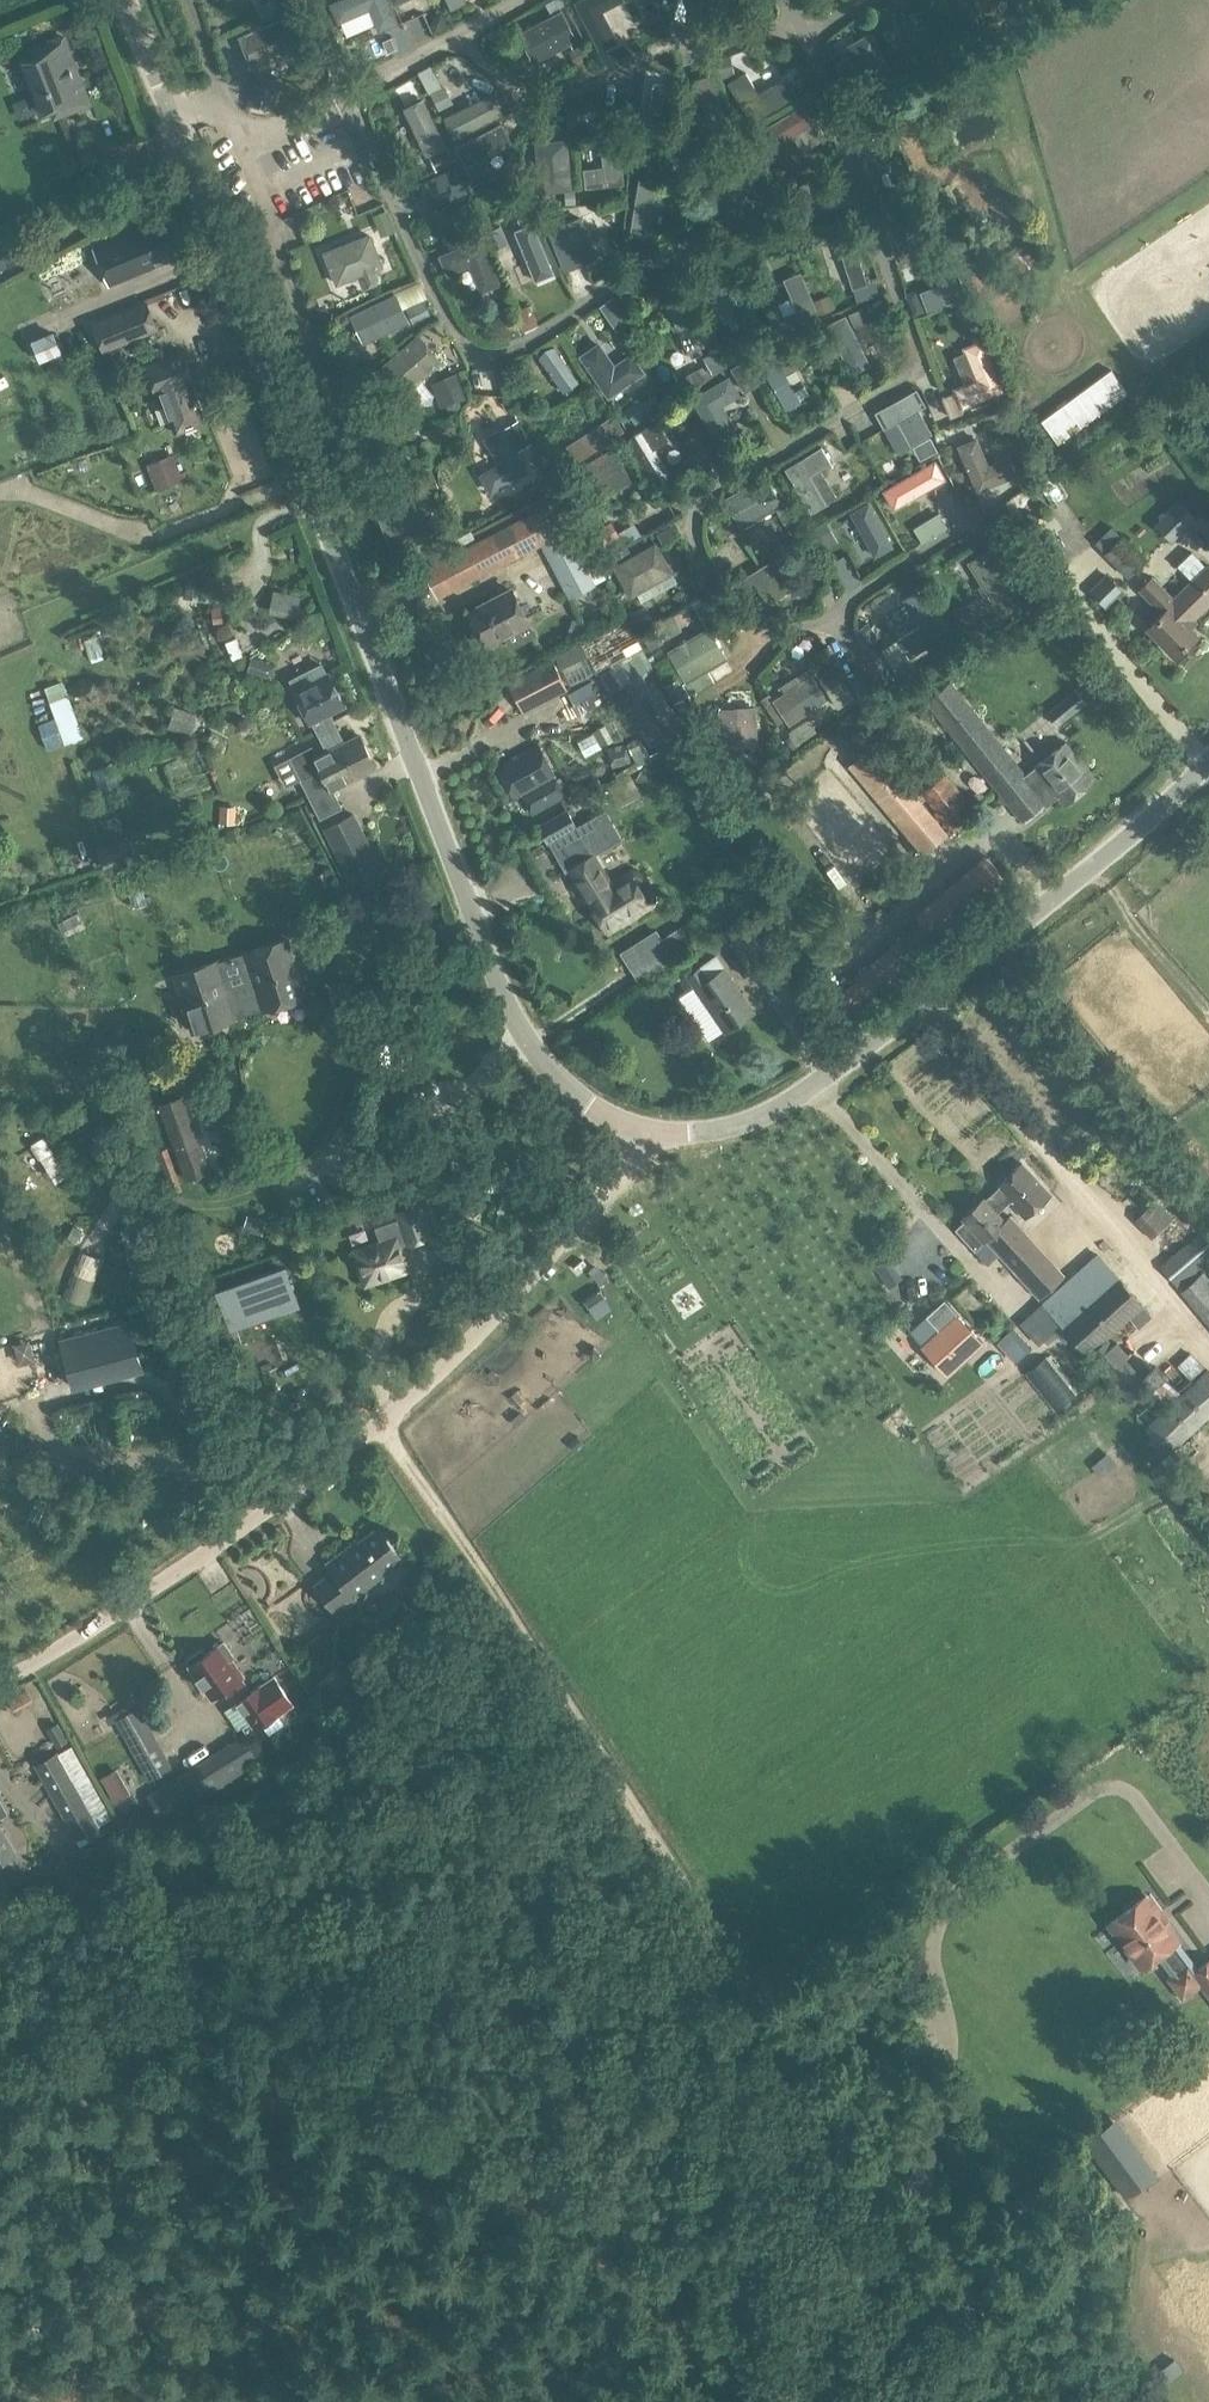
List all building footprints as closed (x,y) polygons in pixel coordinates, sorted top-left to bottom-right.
[(257,5),(264,20),(281,12),(276,0),(268,0),(257,5)] [(332,3),(340,21),(373,6),(383,28),(397,21),(388,0),(339,0),(332,3)] [(416,0),(392,0),(395,9),(416,0)] [(546,4),(551,12),(565,5),(562,0),(553,0),(546,4)] [(596,42),(617,32),(606,8),(623,0),(576,0),(596,42)] [(702,16),(731,3),(730,0),(695,0),(702,16)] [(754,3),(761,16),(772,11),(767,0),(761,0),(754,3)] [(683,3),(661,11),(665,24),(688,16),(683,3)] [(519,32),(535,62),(577,40),(562,10),(519,32)] [(433,16),(431,26),(434,33),(448,27),(442,13),(433,16)] [(240,36),(253,67),(293,49),(280,18),(240,36)] [(865,83),(891,69),(872,34),(846,48),(865,83)] [(31,58),(21,62),(41,113),(49,110),(56,107),(59,114),(85,103),(58,35),(37,44),(38,47),(31,50),(28,51),(31,58)] [(394,37),(383,41),(388,53),(399,49),(394,37)] [(581,41),(567,48),(576,66),(589,60),(590,59),(581,41)] [(908,46),(902,49),(905,56),(912,69),(913,69),(924,64),(914,43),(908,46)] [(731,54),(717,57),(721,78),(735,75),(731,54)] [(758,94),(745,72),(730,82),(753,120),(795,94),(785,78),(758,94)] [(253,75),(247,105),(276,111),(282,82),(253,75)] [(445,86),(442,87),(435,91),(432,93),(430,93),(439,110),(454,103),(445,86)] [(445,113),(455,133),(502,111),(492,90),(445,113)] [(804,100),(812,113),(824,106),(817,93),(804,100)] [(425,103),(405,112),(425,154),(444,145),(425,103)] [(812,124),(801,103),(763,125),(791,175),(808,165),(792,136),(812,124)] [(513,140),(512,139),(504,123),(459,145),(481,189),(498,180),(485,154),(513,140)] [(585,168),(587,187),(624,184),(619,132),(602,134),(605,166),(585,168)] [(538,140),(542,190),(571,188),(568,138),(538,140)] [(751,159),(763,197),(763,198),(781,192),(764,140),(723,153),(728,166),(751,159)] [(452,163),(445,150),(431,158),(438,170),(452,163)] [(456,168),(419,185),(429,209),(467,192),(456,168)] [(638,178),(631,230),(647,232),(652,200),(673,203),(676,183),(638,178)] [(819,202),(807,182),(794,189),(806,209),(819,202)] [(575,191),(564,191),(565,205),(576,204),(575,191)] [(529,207),(516,213),(521,225),(534,219),(529,207)] [(552,211),(539,216),(544,229),(557,223),(552,211)] [(579,217),(550,229),(567,270),(596,258),(579,217)] [(853,285),(867,280),(846,218),(832,223),(853,285)] [(123,237),(93,249),(109,286),(138,274),(178,257),(163,220),(123,237)] [(535,280),(554,272),(533,223),(515,231),(535,280)] [(501,226),(483,233),(491,251),(509,243),(501,226)] [(9,267),(26,257),(12,231),(0,238),(0,250),(4,257),(9,267)] [(383,267),(370,234),(325,252),(338,285),(383,267)] [(479,237),(440,255),(448,273),(468,264),(482,292),(501,284),(479,237)] [(940,285),(921,292),(928,310),(963,297),(947,255),(931,262),(940,285)] [(4,257),(0,259),(0,271),(9,267),(4,257)] [(696,267),(683,274),(692,293),(706,287),(696,267)] [(797,309),(784,315),(791,330),(820,317),(820,316),(813,301),(801,272),(784,280),(797,309)] [(724,286),(721,288),(722,290),(723,293),(736,317),(741,326),(741,327),(743,330),(744,329),(746,328),(760,321),(738,279),(724,286)] [(917,289),(905,293),(914,317),(926,312),(917,289)] [(688,351),(709,342),(688,292),(667,301),(688,351)] [(394,293),(351,314),(365,342),(407,321),(394,293)] [(815,300),(813,301),(820,316),(836,309),(829,294),(818,299),(815,300)] [(424,299),(406,308),(415,327),(433,319),(424,299)] [(91,323),(103,352),(160,329),(148,300),(91,323)] [(864,308),(848,314),(855,330),(870,324),(864,308)] [(620,313),(609,320),(617,331),(626,325),(620,313)] [(854,372),(869,364),(847,320),(831,328),(854,372)] [(817,321),(804,328),(812,344),(825,337),(819,325),(817,321)] [(32,342),(40,361),(62,351),(54,333),(32,342)] [(77,334),(61,339),(69,365),(85,360),(77,334)] [(416,334),(383,363),(407,391),(440,362),(416,334)] [(722,337),(720,351),(735,352),(736,338),(722,337)] [(957,389),(965,408),(1006,391),(985,339),(965,348),(978,380),(957,389)] [(598,341),(580,354),(610,397),(645,372),(631,353),(614,364),(598,341)] [(541,355),(566,391),(582,380),(557,344),(541,355)] [(718,349),(703,357),(713,375),(713,376),(728,366),(727,364),(718,349)] [(793,349),(762,366),(787,410),(801,402),(785,373),(802,364),(793,349)] [(148,364),(157,391),(162,390),(177,432),(205,422),(190,381),(194,380),(184,351),(148,364)] [(100,352),(88,357),(98,379),(110,374),(100,352)] [(748,358),(732,368),(745,391),(762,382),(748,358)] [(458,372),(431,383),(441,408),(446,406),(449,414),(463,409),(460,401),(468,397),(458,372)] [(728,377),(692,399),(718,442),(736,432),(720,407),(739,395),(728,377)] [(662,386),(658,388),(661,394),(663,400),(665,407),(666,406),(673,404),(677,402),(685,399),(684,396),(684,395),(678,380),(662,386)] [(885,427),(897,419),(910,443),(930,433),(919,409),(925,406),(915,388),(876,411),(885,427)] [(652,390),(624,407),(636,424),(663,407),(652,390)] [(521,407),(520,411),(530,414),(534,403),(536,403),(538,394),(526,391),(523,400),(521,407)] [(955,392),(942,397),(951,418),(964,413),(955,392)] [(518,420),(506,427),(519,449),(531,442),(518,420)] [(666,440),(654,420),(626,437),(651,478),(666,469),(653,447),(666,440)] [(529,472),(503,428),(485,439),(499,462),(480,473),(492,493),(529,472)] [(931,437),(913,447),(920,460),(938,451),(931,437)] [(977,438),(959,446),(979,491),(1017,474),(1010,456),(989,465),(977,438)] [(822,448),(787,469),(813,512),(827,503),(810,475),(831,463),(822,448)] [(610,449),(584,464),(603,496),(628,481),(610,449)] [(894,509),(946,479),(935,461),(884,491),(894,509)] [(184,480),(178,463),(150,473),(156,490),(184,480)] [(783,501),(769,480),(764,471),(725,496),(744,526),(783,501)] [(396,550),(439,532),(425,499),(420,501),(418,496),(405,501),(408,507),(383,518),(396,550)] [(781,504),(776,507),(785,523),(799,514),(790,499),(781,504)] [(568,530),(567,530),(552,500),(476,539),(441,558),(422,568),(438,598),(541,544),(570,598),(596,585),(568,530)] [(877,555),(895,545),(871,500),(853,510),(877,555)] [(1172,541),(1196,517),(1180,500),(1156,524),(1172,541)] [(1004,502),(992,510),(999,522),(1012,515),(1004,502)] [(799,514),(785,523),(793,537),(812,526),(804,512),(799,514)] [(939,513),(927,520),(936,535),(948,527),(939,513)] [(1034,514),(1028,532),(1031,533),(1040,536),(1041,533),(1046,518),(1034,514)] [(827,522),(811,531),(823,550),(838,541),(827,522)] [(604,525),(592,531),(601,548),(613,541),(604,525)] [(472,530),(436,549),(441,558),(476,539),(473,533),(472,530)] [(1145,560),(1122,536),(1104,553),(1128,577),(1145,560)] [(997,543),(969,560),(993,598),(1021,581),(997,543)] [(631,596),(652,585),(672,573),(656,544),(615,567),(631,596)] [(786,550),(775,556),(781,566),(792,560),(786,550)] [(1173,599),(1192,619),(1208,603),(1208,568),(1207,566),(1207,567),(1192,552),(1178,565),(1193,581),(1173,599)] [(765,605),(788,591),(771,561),(747,575),(765,605)] [(812,568),(812,583),(830,583),(830,568),(812,568)] [(1192,619),(1173,599),(1152,577),(1140,589),(1163,613),(1148,628),(1175,656),(1197,635),(1190,628),(1196,622),(1192,619)] [(639,592),(650,613),(677,600),(666,578),(639,592)] [(921,626),(901,638),(911,655),(946,633),(919,589),(904,598),(921,626)] [(510,591),(469,612),(485,643),(504,633),(512,647),(534,636),(510,591)] [(303,598),(274,592),(268,614),(297,621),(303,598)] [(1113,643),(1133,628),(1108,595),(1088,610),(1113,643)] [(968,604),(952,610),(958,624),(973,618),(968,604)] [(645,605),(627,616),(636,631),(654,621),(645,605)] [(222,607),(212,608),(213,624),(223,623),(222,607)] [(663,618),(654,623),(664,640),(673,635),(663,618)] [(573,619),(569,632),(579,635),(583,623),(573,619)] [(869,622),(856,631),(866,645),(879,636),(869,622)] [(654,623),(640,632),(650,651),(665,642),(664,640),(654,623)] [(726,657),(708,628),(670,651),(687,680),(726,657)] [(898,640),(883,649),(899,675),(915,665),(898,640)] [(252,657),(247,672),(259,675),(263,660),(252,657)] [(568,690),(553,658),(508,681),(524,712),(568,690)] [(322,664),(292,680),(298,690),(296,691),(311,721),(313,720),(321,735),(337,727),(329,712),(345,704),(329,674),(328,675),(322,664)] [(860,672),(849,680),(859,695),(870,688),(860,672)] [(880,672),(870,679),(880,692),(890,684),(880,672)] [(786,692),(775,699),(791,723),(826,701),(811,676),(799,684),(796,678),(782,686),(786,692)] [(679,679),(666,687),(675,703),(688,695),(679,679)] [(843,680),(826,690),(839,710),(856,699),(843,680)] [(1096,779),(1067,743),(1027,776),(953,684),(929,702),(1022,820),(1055,793),(1065,804),(1096,779)] [(465,690),(461,696),(462,704),(468,708),(476,707),(480,700),(479,693),(473,689),(465,690)] [(1057,727),(1087,704),(1076,689),(1046,713),(1057,727)] [(770,694),(761,700),(777,725),(787,719),(776,704),(774,700),(770,694)] [(175,707),(168,728),(190,736),(197,714),(175,707)] [(755,708),(744,708),(720,709),(722,745),(757,743),(755,708)] [(808,719),(788,732),(791,735),(797,745),(817,732),(813,727),(809,721),(808,719)] [(312,746),(290,757),(300,778),(321,819),(343,807),(333,788),(376,766),(360,735),(345,743),(337,727),(321,735),(329,751),(318,756),(312,746)] [(612,737),(596,746),(606,763),(622,754),(612,737)] [(539,743),(499,764),(516,798),(523,794),(533,813),(565,796),(555,777),(556,777),(539,743)] [(848,765),(923,854),(950,833),(875,743),(848,765)] [(111,758),(91,765),(101,793),(120,786),(111,758)] [(641,769),(636,779),(647,785),(652,775),(641,769)] [(946,773),(923,793),(953,830),(976,810),(946,773)] [(618,780),(608,786),(611,792),(619,807),(641,795),(630,774),(618,780)] [(220,806),(220,824),(236,824),(236,806),(220,806)] [(611,885),(594,856),(623,839),(611,818),(594,827),(590,820),(577,827),(568,811),(540,827),(566,872),(571,869),(608,931),(649,907),(630,874),(611,885)] [(387,878),(355,812),(323,828),(357,893),(387,878)] [(120,837),(96,846),(104,868),(128,859),(120,837)] [(1009,888),(982,858),(916,917),(920,922),(940,947),(1009,888)] [(646,909),(599,938),(608,953),(655,924),(646,909)] [(681,927),(663,938),(666,943),(674,957),(693,945),(681,927)] [(760,966),(738,933),(737,932),(723,941),(744,976),(760,966)] [(247,954),(232,959),(248,1009),(262,1004),(264,1009),(305,996),(287,938),(246,951),(247,954)] [(639,980),(674,957),(666,943),(630,966),(639,980)] [(754,1012),(717,956),(689,974),(726,1030),(754,1012)] [(216,960),(175,973),(193,1031),(235,1018),(233,1013),(248,1009),(232,959),(217,964),(216,960)] [(217,1188),(183,1095),(158,1104),(191,1196),(217,1188)] [(1021,1163),(997,1186),(998,1187),(1009,1199),(1010,1200),(1023,1214),(1026,1218),(1051,1195),(1048,1191),(1021,1163)] [(965,1220),(956,1230),(975,1250),(983,1242),(986,1240),(999,1253),(1021,1277),(1022,1279),(1040,1298),(1065,1275),(1049,1257),(1045,1253),(1010,1215),(1005,1220),(998,1212),(1010,1200),(1009,1199),(998,1187),(986,1199),(984,1197),(962,1218),(965,1220)] [(392,1277),(394,1273),(408,1268),(397,1238),(406,1235),(409,1243),(431,1235),(421,1207),(399,1214),(401,1219),(376,1227),(382,1242),(355,1251),(366,1283),(380,1278),(384,1280),(392,1277)] [(249,1216),(245,1230),(262,1235),(266,1221),(249,1216)] [(313,1226),(318,1239),(335,1233),(331,1220),(313,1226)] [(1154,1225),(1138,1237),(1152,1256),(1168,1244),(1154,1225)] [(1161,1265),(1178,1286),(1208,1260),(1208,1232),(1205,1228),(1161,1265)] [(278,1245),(215,1269),(227,1301),(290,1277),(278,1245)] [(1097,1254),(1042,1302),(1088,1354),(1107,1338),(1130,1318),(1139,1328),(1152,1316),(1143,1306),(1144,1305),(1097,1254)] [(1207,1291),(1184,1310),(1208,1340),(1208,1293),(1207,1291)] [(940,1330),(922,1346),(948,1374),(983,1342),(945,1300),(927,1316),(940,1330)] [(75,1388),(144,1367),(130,1322),(61,1342),(75,1388)] [(1017,1340),(1008,1331),(998,1340),(1007,1350),(1017,1340)] [(1107,1338),(1088,1354),(1129,1401),(1139,1393),(1149,1384),(1142,1377),(1125,1358),(1129,1354),(1117,1341),(1113,1345),(1107,1338)] [(1027,1373),(1044,1359),(1033,1346),(1017,1360),(1027,1373)] [(0,1361),(0,1380),(10,1376),(4,1360),(0,1361)] [(1146,1427),(1169,1452),(1208,1415),(1208,1370),(1208,1369),(1146,1427)] [(332,1573),(315,1585),(336,1615),(355,1600),(353,1597),(404,1559),(380,1529),(354,1550),(350,1545),(325,1563),(332,1573)] [(205,1654),(202,1650),(187,1659),(212,1699),(230,1688),(238,1700),(251,1692),(243,1679),(245,1678),(234,1661),(235,1660),(224,1642),(205,1654)] [(275,1676),(251,1692),(238,1700),(252,1722),(243,1727),(249,1737),(258,1732),(256,1728),(293,1704),(275,1676)] [(117,1720),(149,1779),(173,1767),(140,1708),(117,1720)] [(174,1808),(245,1764),(231,1742),(162,1786),(174,1808)] [(66,1749),(59,1753),(99,1825),(106,1822),(66,1749)] [(99,1825),(59,1753),(58,1752),(35,1764),(76,1839),(99,1827),(99,1825)] [(9,1814),(0,1798),(0,1819),(9,1814)] [(17,1853),(0,1823),(0,1862),(17,1853)] [(1148,1896),(1110,1923),(1141,1966),(1157,1955),(1172,1977),(1182,1969),(1189,1965),(1194,1972),(1199,1968),(1179,1939),(1148,1896)] [(1199,1968),(1194,1972),(1191,1973),(1193,1975),(1208,1997),(1208,1960),(1199,1968)] [(1105,2128),(1086,2142),(1126,2196),(1145,2182),(1105,2128)]
